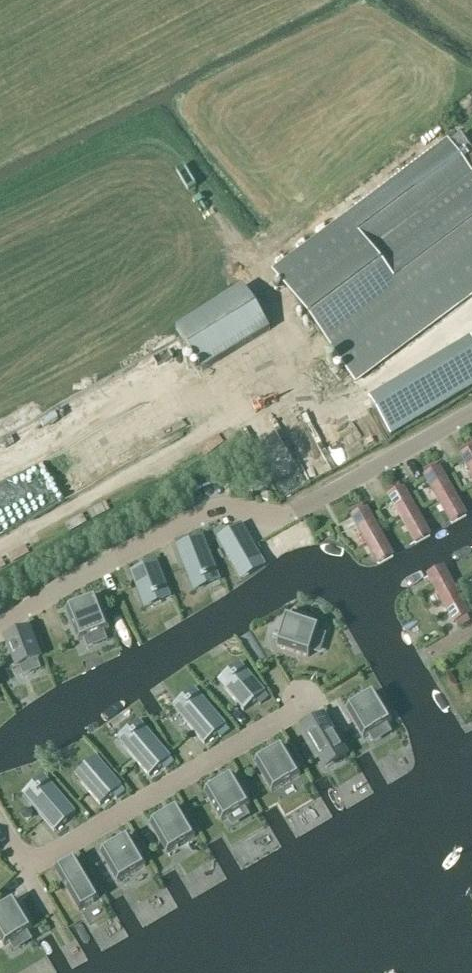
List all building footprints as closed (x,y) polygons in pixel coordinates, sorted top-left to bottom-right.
[(462,140),(450,149),(448,146),(275,276),(355,382),(471,295),(471,152),(462,140)] [(202,373),(270,331),(244,289),(176,331),(202,373)] [(471,342),(370,402),(391,437),(471,389),(471,343),(471,342)] [(471,476),(471,447),(471,446),(460,452),(463,457),(462,458),(471,476)] [(425,479),(447,517),(462,509),(440,470),(438,471),(435,466),(424,473),(427,478),(425,479)] [(389,499),(411,537),(425,529),(404,490),(402,491),(399,486),(388,493),(391,498),(389,499)] [(352,519),(374,558),(389,550),(367,511),(365,512),(362,507),(351,513),(354,518),(352,519)] [(262,562),(241,527),(218,541),(237,575),(262,562)] [(200,532),(189,536),(191,542),(202,537),(200,532)] [(191,585),(217,575),(202,538),(176,548),(191,585)] [(157,563),(131,573),(142,602),(168,591),(157,563)] [(458,628),(470,622),(467,617),(468,616),(447,577),(432,585),(454,624),(455,623),(458,628)] [(97,599),(66,611),(78,643),(109,631),(103,614),(108,612),(104,601),(99,603),(97,599)] [(286,619),(276,650),(307,660),(318,629),(286,619)] [(28,631),(6,639),(18,669),(40,661),(28,631)] [(242,714),(264,696),(244,673),(223,691),(242,714)] [(196,693),(175,712),(201,742),(222,724),(196,693)] [(392,723),(375,694),(347,711),(364,740),(392,723)] [(302,729),(321,761),(326,770),(347,758),(341,749),(323,717),(302,729)] [(160,770),(169,762),(139,727),(118,746),(144,776),(157,766),(160,770)] [(338,732),(333,735),(339,745),(344,742),(338,732)] [(255,764),(272,793),(300,777),(283,748),(255,764)] [(292,751),(287,754),(293,764),(298,761),(292,751)] [(100,764),(79,782),(100,807),(113,796),(117,800),(125,793),(100,764)] [(239,774),(234,777),(240,787),(245,784),(239,774)] [(250,806),(233,777),(205,794),(222,823),(250,806)] [(53,835),(74,817),(48,786),(27,805),(53,835)] [(195,838),(179,809),(150,826),(167,855),(195,838)] [(134,835),(129,838),(135,848),(140,845),(134,835)] [(129,838),(101,855),(118,884),(146,867),(129,838)] [(100,900),(76,861),(56,872),(79,913),(100,900)] [(15,902),(0,911),(0,940),(4,947),(32,930),(15,902)]
